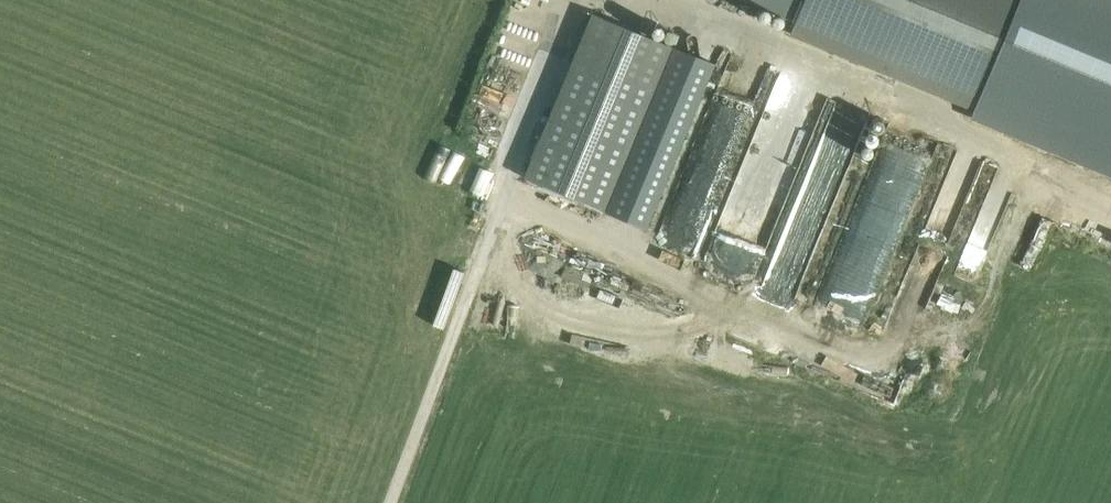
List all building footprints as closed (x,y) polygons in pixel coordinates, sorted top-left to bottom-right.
[(792,30),(977,106),(974,112),(1110,168),(1110,0),(725,0),(792,30)] [(674,47),(592,13),(524,178),(606,211),(674,47)] [(743,75),(728,73),(707,120),(706,127),(690,163),(691,159),(667,214),(666,225),(678,226),(691,232),(708,234),(718,213),(719,198),(727,180),(729,167),(745,130),(744,137),(754,113),(756,101),(759,93),(761,82),(743,75)] [(510,110),(516,87),(484,79),(479,102),(510,110)] [(828,94),(803,171),(748,153),(713,261),(759,276),(766,255),(779,259),(774,274),(809,286),(868,107),(828,94)] [(981,279),(992,245),(971,238),(960,272),(981,279)]
